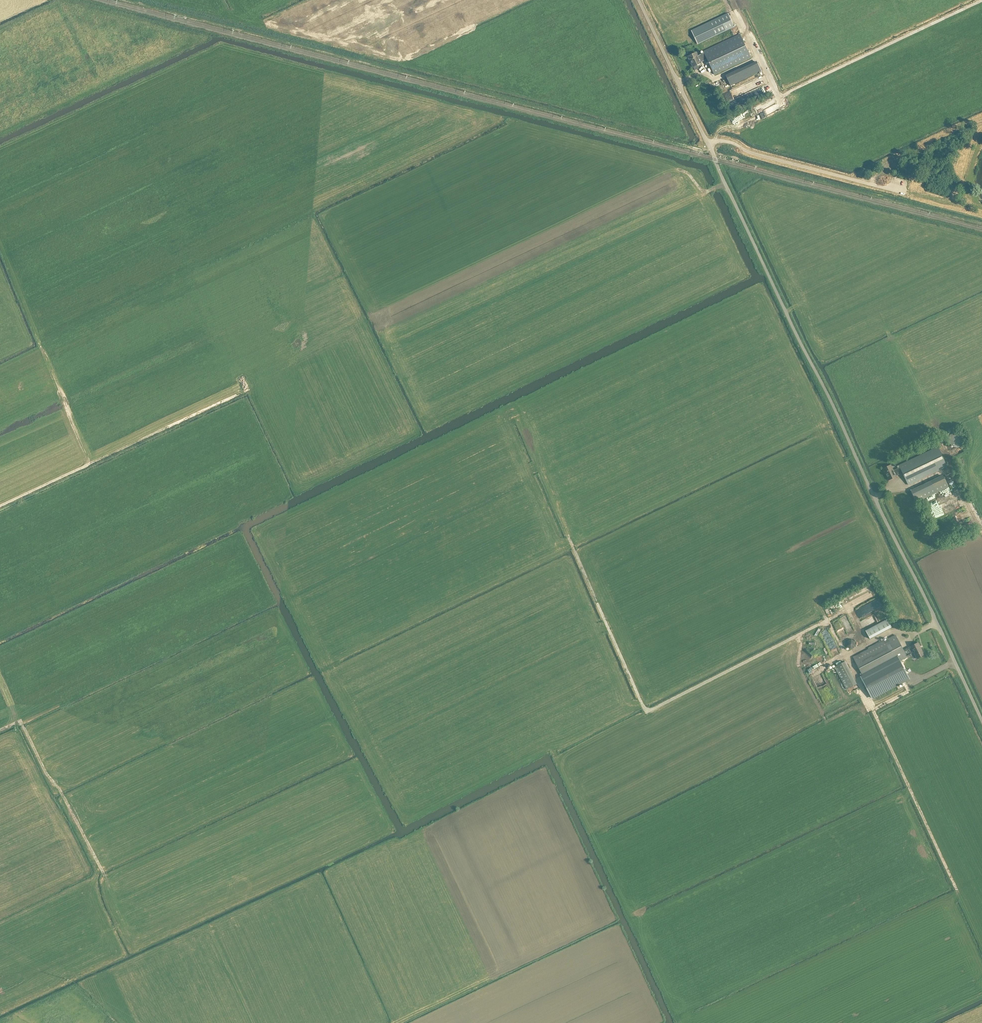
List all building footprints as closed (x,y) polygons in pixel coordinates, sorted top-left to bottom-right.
[(691,30),(697,44),(734,27),(728,13),(691,30)] [(750,57),(739,34),(703,51),(704,53),(698,56),(696,52),(688,56),(693,67),(701,63),(701,62),(707,59),(714,75),(750,57)] [(726,77),(730,86),(761,71),(757,62),(726,77)] [(744,109),(748,117),(753,114),(749,106),(744,109)] [(736,116),(736,119),(732,118),(732,122),(738,123),(739,119),(743,120),(743,115),(740,115),(739,117),(736,116)] [(964,441),(959,434),(952,439),(958,446),(964,441)] [(948,467),(938,447),(900,466),(900,468),(894,471),(891,465),(884,469),(889,480),(897,477),(897,476),(903,473),(909,485),(948,467)] [(943,476),(932,482),(912,491),(917,502),(949,487),(943,476)] [(844,616),(849,628),(855,626),(849,614),(844,616)] [(871,639),(892,628),(888,620),(867,631),(871,639)] [(925,655),(918,643),(911,647),(904,650),(896,635),(854,657),(865,678),(865,680),(900,661),(908,658),(907,656),(914,653),(917,659),(925,655)] [(825,666),(832,661),(829,656),(822,661),(825,666)] [(910,679),(900,661),(865,680),(865,678),(862,679),(872,698),(910,679)] [(857,684),(845,662),(835,667),(847,690),(857,684)]
